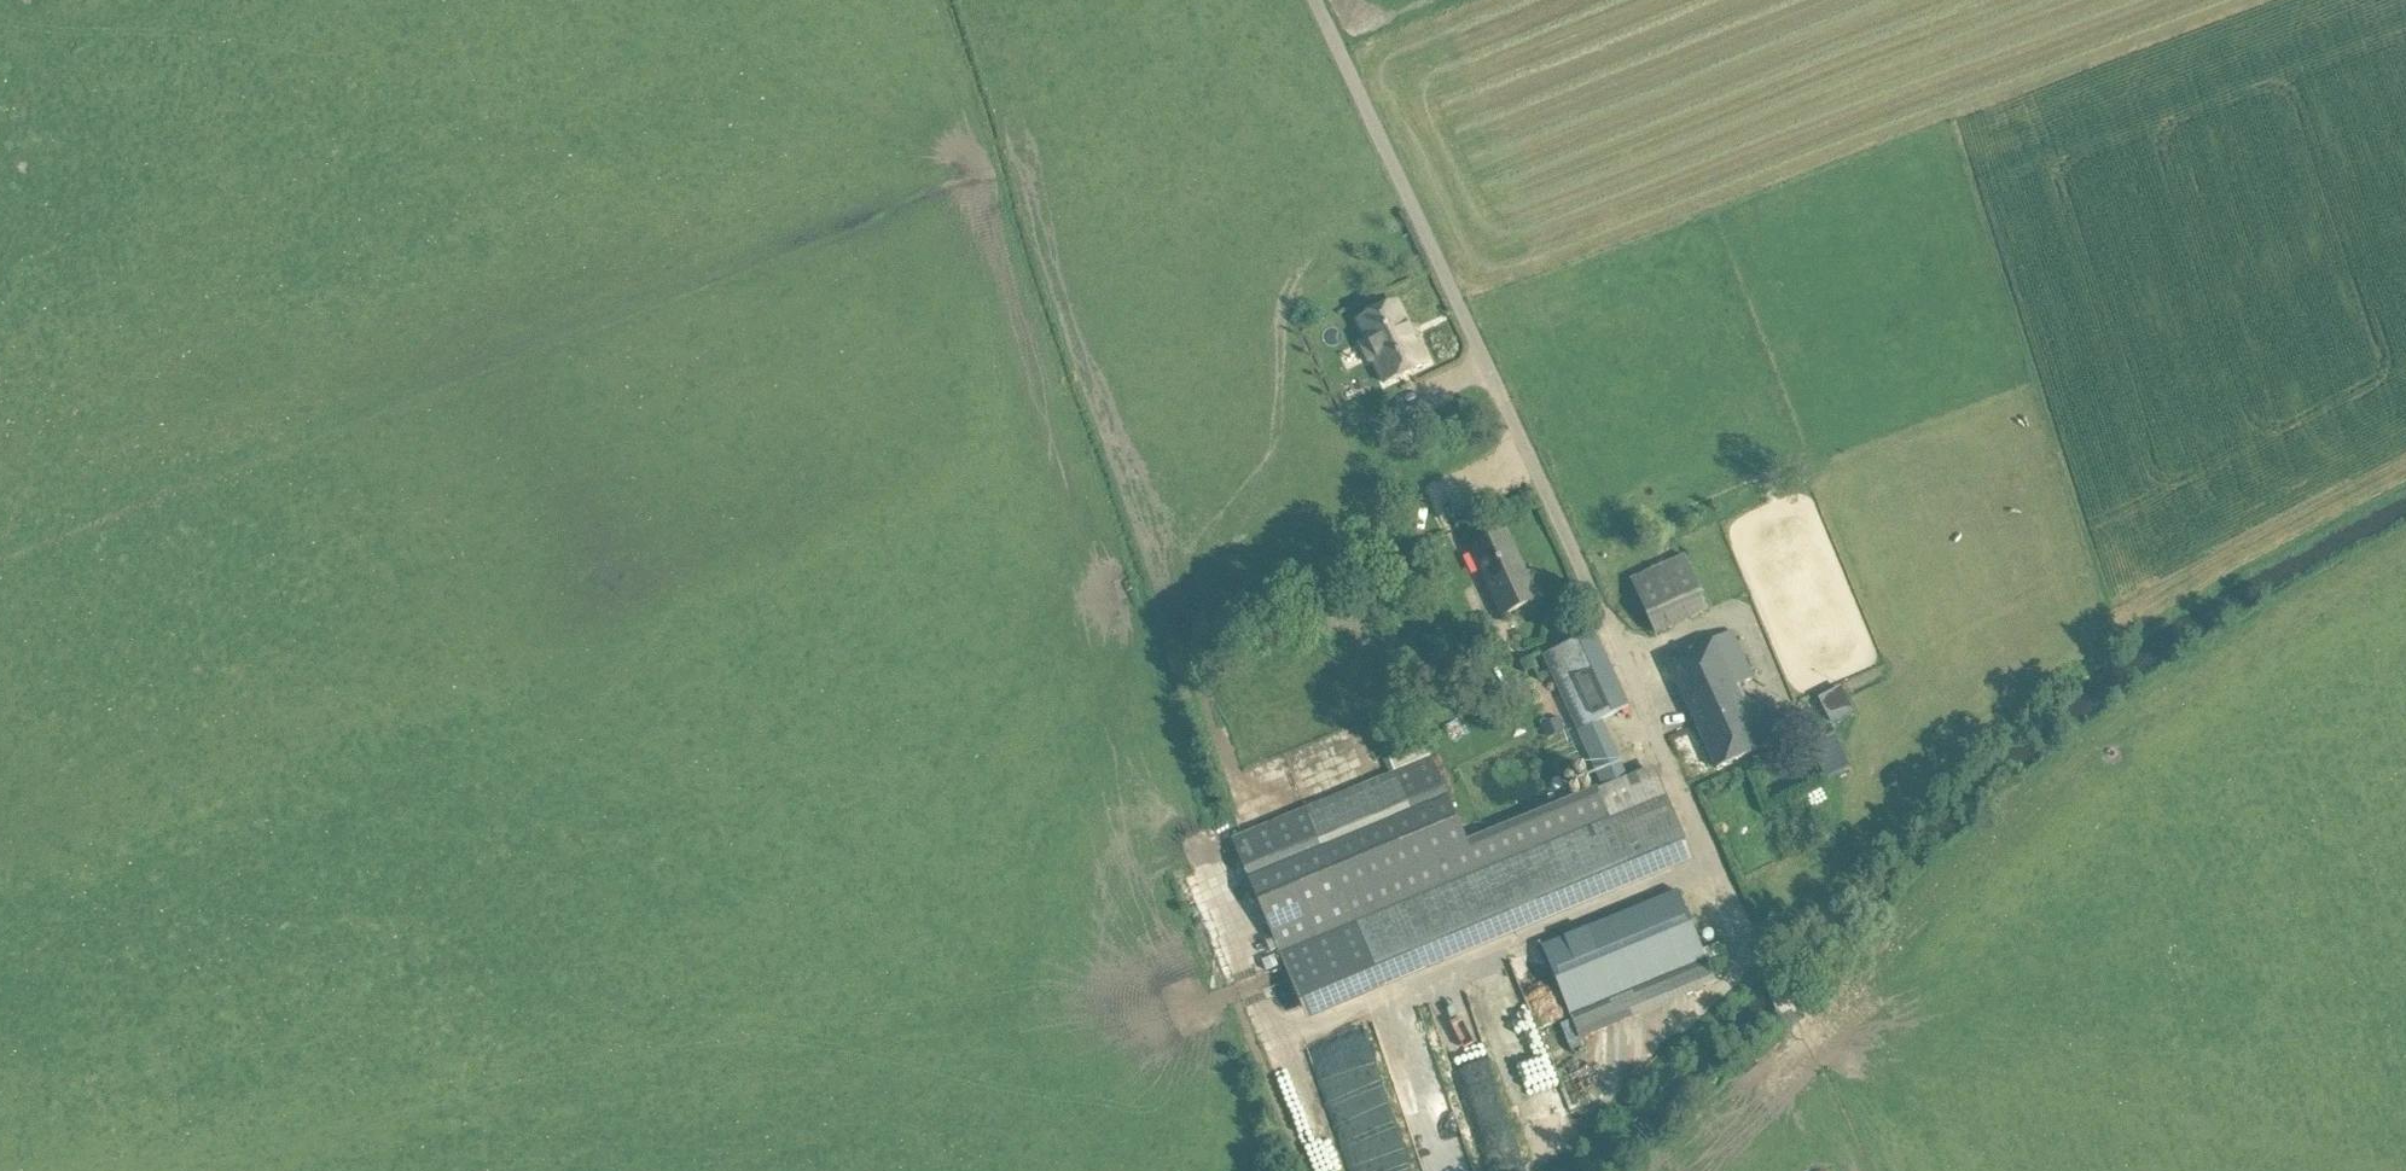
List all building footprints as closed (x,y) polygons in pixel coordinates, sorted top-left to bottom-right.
[(1373,357),(1385,382),(1429,361),(1417,336),(1413,338),(1396,301),(1360,318),(1377,355),(1373,357)] [(1472,548),(1503,614),(1542,596),(1531,572),(1527,574),(1507,532),(1485,542),(1472,548)] [(1631,579),(1656,634),(1710,609),(1685,555),(1631,579)] [(1754,677),(1732,630),(1668,659),(1717,768),(1779,739),(1769,715),(1752,723),(1735,686),(1754,677)] [(1657,773),(1630,784),(1601,719),(1629,707),(1594,631),(1543,654),(1616,824),(1360,930),(1356,921),(1280,952),(1301,1001),(1535,904),(1596,880),(1629,865),(1634,877),(1675,860),(1671,849),(1685,843),(1678,828),(1681,827),(1667,795),(1657,773)] [(1406,707),(1417,724),(1443,707),(1431,690),(1406,707)] [(1847,767),(1830,730),(1801,744),(1808,760),(1816,756),(1826,777),(1847,767)] [(1432,755),(1233,838),(1262,908),(1422,844),(1417,833),(1457,817),(1432,755)] [(1803,789),(1808,799),(1826,791),(1821,781),(1803,789)] [(1542,946),(1570,1013),(1722,951),(1719,943),(1703,949),(1679,890),(1542,946)] [(1359,1022),(1309,1036),(1323,1086),(1333,1084),(1329,1070),(1369,1059),(1359,1022)]
